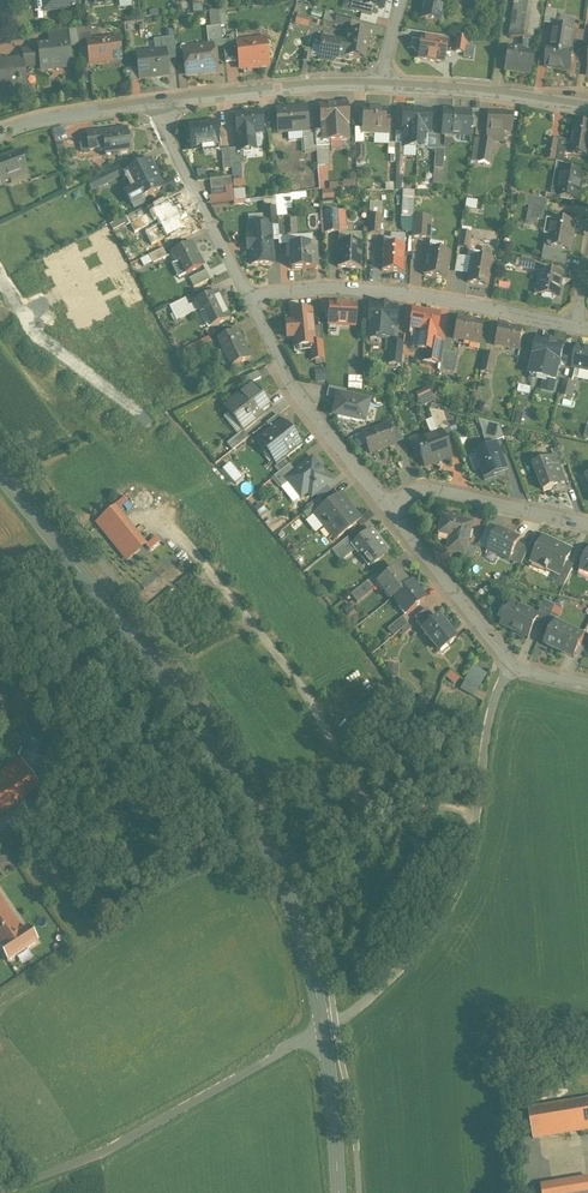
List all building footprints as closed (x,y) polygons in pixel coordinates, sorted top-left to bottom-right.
[(35,13),(48,12),(46,0),(34,0),(35,13)] [(48,12),(49,11),(49,10),(68,8),(69,12),(79,10),(78,0),(46,0),(48,12)] [(350,10),(372,16),(374,8),(364,5),(365,0),(353,0),(350,10)] [(364,5),(374,8),(383,10),(385,0),(365,0),(364,5)] [(438,0),(425,0),(421,20),(440,23),(444,1),(438,0)] [(525,0),(515,0),(509,38),(523,40),(533,41),(535,42),(541,3),(531,1),(525,0)] [(337,16),(325,13),(323,21),(335,24),(337,16)] [(352,19),(337,16),(335,24),(350,28),(352,19)] [(307,19),(298,17),(296,24),(305,26),(307,19)] [(221,26),(206,28),(209,47),(213,46),(213,49),(224,48),(223,41),(221,26)] [(91,28),(77,30),(79,49),(88,48),(88,43),(92,42),(91,28)] [(574,31),(555,28),(552,48),(549,48),(546,68),(547,68),(547,69),(554,70),(554,69),(571,72),(574,51),(571,51),(574,31)] [(67,31),(48,34),(49,45),(68,43),(67,31)] [(369,34),(349,31),(347,44),(345,56),(365,59),(369,34)] [(174,38),(160,40),(161,52),(166,51),(167,61),(177,59),(174,38)] [(466,39),(457,38),(455,52),(464,53),(466,39)] [(92,42),(88,43),(88,48),(91,65),(112,62),(111,54),(119,53),(118,39),(92,42)] [(446,42),(422,39),(419,59),(444,63),(446,42)] [(237,40),(223,41),(224,48),(226,63),(239,61),(237,44),(238,44),(237,40)] [(238,44),(237,44),(239,61),(240,69),(268,66),(265,40),(238,44)] [(339,42),(323,40),(320,60),(333,62),(337,59),(337,55),(345,56),(347,44),(339,42)] [(533,41),(523,40),(521,51),(508,49),(504,71),(530,75),(534,54),(531,53),(533,41)] [(49,45),(37,47),(38,48),(40,68),(40,69),(71,65),(68,43),(49,45)] [(209,47),(195,49),(196,52),(184,53),(187,76),(216,72),(213,49),(213,46),(209,47)] [(38,48),(30,49),(32,65),(25,66),(25,69),(40,68),(38,48)] [(30,49),(22,50),(23,58),(24,58),(25,66),(32,65),(30,49)] [(161,52),(137,55),(140,80),(169,76),(167,61),(166,51),(161,52)] [(0,61),(0,80),(7,79),(9,92),(27,90),(25,69),(25,66),(24,58),(23,58),(0,61)] [(0,80),(0,96),(9,95),(9,92),(7,79),(0,80)] [(348,105),(319,107),(321,128),(322,128),(322,132),(323,144),(329,143),(349,141),(348,126),(349,126),(348,105)] [(306,109),(277,111),(279,134),(308,131),(306,109)] [(386,110),(372,109),(372,111),(363,110),(363,109),(362,134),(389,136),(389,131),(390,120),(385,120),(386,110)] [(430,113),(415,112),(415,111),(404,111),(403,133),(429,134),(430,112),(430,113)] [(251,114),(235,116),(237,136),(238,136),(239,149),(240,152),(255,150),(253,134),(263,133),(261,113),(260,113),(260,112),(251,113),(251,114)] [(470,113),(444,112),(442,136),(454,136),(454,134),(469,134),(468,137),(469,137),(470,113)] [(511,115),(488,114),(488,132),(511,133),(511,115)] [(217,123),(189,126),(192,151),(203,150),(203,148),(219,147),(217,135),(219,135),(217,123)] [(575,124),(573,142),(572,149),(571,155),(587,157),(587,126),(575,124)] [(116,131),(103,133),(103,131),(87,133),(89,151),(98,150),(98,148),(105,148),(105,153),(119,151),(119,155),(130,153),(127,129),(116,131)] [(315,132),(303,133),(305,154),(317,153),(315,132)] [(322,132),(315,132),(317,153),(318,168),(330,168),(329,143),(323,144),(322,132)] [(573,142),(559,140),(559,142),(560,142),(556,162),(556,163),(558,163),(564,165),(566,154),(571,155),(572,149),(573,142)] [(493,142),(482,141),(478,164),(489,165),(493,142)] [(559,142),(550,141),(547,161),(556,162),(560,142),(559,142)] [(434,148),(423,148),(421,167),(433,168),(434,148)] [(239,149),(230,150),(231,169),(242,169),(240,152),(239,149)] [(230,150),(222,151),(223,170),(231,169),(230,150)] [(444,151),(436,150),(435,169),(443,169),(444,151)] [(0,159),(0,182),(0,183),(28,172),(20,151),(0,159)] [(131,162),(88,183),(92,191),(129,173),(128,172),(134,169),(131,162)] [(137,189),(126,194),(132,207),(134,209),(145,204),(143,201),(142,199),(163,189),(161,185),(150,162),(134,169),(128,172),(129,173),(137,189)] [(564,165),(558,163),(556,170),(563,172),(563,171),(569,172),(570,166),(564,165)] [(563,172),(556,170),(552,196),(558,197),(560,185),(561,185),(563,172)] [(569,172),(563,171),(563,172),(561,185),(560,185),(558,197),(579,201),(583,175),(569,172)] [(231,178),(210,180),(211,190),(219,189),(225,188),(232,187),(231,178)] [(172,180),(161,185),(163,189),(165,192),(176,187),(172,180)] [(219,189),(211,190),(212,198),(226,196),(225,188),(219,189)] [(547,201),(528,198),(526,206),(531,207),(530,210),(545,212),(547,201)] [(144,218),(137,221),(142,231),(145,238),(161,230),(166,240),(185,231),(171,204),(144,218)] [(276,209),(264,210),(265,225),(270,225),(270,226),(277,226),(276,209)] [(545,212),(530,210),(528,223),(536,224),(537,220),(543,221),(545,212)] [(140,211),(126,218),(130,225),(137,221),(144,218),(140,211)] [(338,212),(324,213),(326,234),(340,233),(338,212)] [(381,218),(370,217),(369,235),(380,236),(381,218)] [(430,218),(415,217),(414,238),(429,239),(430,218)] [(137,221),(130,225),(135,234),(142,231),(137,221)] [(576,225),(554,221),(550,246),(546,246),(545,254),(561,257),(562,249),(571,251),(576,225)] [(295,222),(278,223),(279,237),(296,236),(295,222)] [(265,225),(249,226),(250,239),(247,239),(247,244),(250,244),(252,265),(272,264),(270,226),(270,225),(265,225)] [(471,235),(462,233),(459,247),(468,249),(471,235)] [(361,244),(339,243),(338,268),(360,269),(361,244)] [(192,244),(171,255),(176,264),(180,263),(186,275),(185,275),(186,276),(203,267),(192,244)] [(315,245),(289,246),(289,247),(292,247),(293,259),(291,259),(292,270),(317,268),(315,245)] [(404,248),(384,247),(382,272),(402,273),(404,248)] [(163,250),(149,257),(153,265),(167,258),(163,250)] [(450,254),(429,250),(424,276),(445,280),(450,254)] [(561,257),(545,254),(544,261),(565,265),(566,258),(561,257)] [(491,262),(472,259),(468,284),(487,287),(491,262)] [(536,263),(522,260),(520,268),(535,270),(536,263)] [(564,275),(544,271),(542,284),(538,283),(536,295),(540,296),(559,299),(564,275)] [(217,293),(195,304),(199,311),(201,314),(204,313),(211,328),(203,332),(211,329),(230,320),(217,293)] [(185,300),(169,308),(177,322),(199,311),(195,304),(189,307),(185,300)] [(356,306),(329,305),(328,326),(340,327),(340,326),(356,327),(356,306)] [(397,309),(370,307),(369,328),(371,329),(370,342),(379,342),(379,341),(387,341),(387,339),(394,340),(397,309)] [(439,315),(413,311),(409,335),(420,337),(419,341),(426,342),(434,344),(434,343),(439,315)] [(311,312),(291,314),(292,324),(286,324),(288,339),(293,338),(294,349),(310,347),(314,347),(314,344),(311,312)] [(483,323),(457,318),(454,340),(470,342),(470,343),(479,345),(479,344),(480,344),(483,323)] [(524,330),(498,326),(494,346),(520,351),(524,330)] [(237,332),(217,342),(222,352),(217,355),(225,371),(225,372),(230,369),(231,369),(250,359),(237,332)] [(209,338),(192,347),(195,354),(213,346),(209,338)] [(565,346),(538,339),(529,376),(557,383),(565,346)] [(434,344),(426,342),(423,363),(441,366),(443,352),(444,344),(434,343),(434,344)] [(322,343),(314,344),(314,347),(310,347),(311,361),(324,360),(322,343)] [(404,344),(391,343),(389,365),(402,366),(404,344)] [(192,347),(176,354),(180,362),(195,354),(192,347)] [(579,348),(574,369),(587,372),(587,350),(579,348)] [(457,355),(443,352),(441,366),(440,371),(454,374),(457,355)] [(495,356),(485,354),(481,373),(491,375),(495,356)] [(258,372),(245,378),(248,385),(261,379),(258,372)] [(362,379),(348,379),(348,390),(362,390),(362,379)] [(575,384),(565,382),(561,397),(572,399),(575,384)] [(252,384),(223,407),(242,432),(243,432),(244,432),(264,416),(261,413),(269,407),(252,384)] [(368,404),(338,397),(335,409),(339,410),(337,418),(364,424),(368,404)] [(444,413),(428,410),(431,418),(434,417),(439,430),(449,426),(444,413)] [(278,415),(266,424),(272,432),(284,423),(278,415)] [(500,426),(478,421),(484,438),(489,436),(492,444),(505,439),(500,426)] [(272,432),(267,436),(266,434),(256,441),(276,467),(302,446),(284,423),(272,432)] [(389,425),(362,435),(369,454),(396,444),(389,425)] [(242,432),(227,445),(232,451),(248,438),(244,432),(243,433),(242,432)] [(442,432),(419,441),(418,438),(409,441),(416,458),(420,456),(424,468),(437,463),(436,461),(450,456),(451,458),(452,457),(442,432)] [(499,445),(475,454),(486,482),(509,473),(499,445)] [(560,448),(552,452),(554,458),(555,458),(559,469),(567,466),(560,448)] [(546,466),(536,470),(544,492),(565,484),(559,469),(555,458),(554,458),(545,462),(546,466)] [(295,472),(279,484),(282,488),(288,483),(301,499),(308,493),(312,498),(331,483),(312,459),(295,472)] [(289,465),(273,478),(279,484),(295,472),(289,465)] [(324,506),(314,515),(324,528),(327,525),(338,538),(361,520),(340,494),(324,506)] [(320,501),(303,514),(308,520),(314,515),(324,506),(320,501)] [(116,508),(97,523),(128,561),(146,546),(116,508)] [(373,519),(368,513),(361,520),(360,521),(354,526),(359,531),(373,519)] [(473,523),(442,516),(438,534),(450,537),(446,552),(462,555),(465,556),(467,547),(473,523)] [(520,539),(499,529),(488,551),(489,551),(490,550),(500,555),(499,556),(510,561),(519,544),(520,539)] [(387,552),(370,531),(352,544),(352,545),(356,550),(364,559),(365,558),(371,565),(370,567),(379,560),(378,559),(387,552)] [(348,538),(332,551),(341,562),(356,550),(352,545),(352,544),(348,538)] [(572,552),(543,538),(532,562),(533,562),(534,561),(547,567),(545,572),(547,573),(548,569),(558,574),(561,575),(566,566),(572,552)] [(530,549),(519,544),(510,561),(522,566),(530,549)] [(477,549),(467,547),(465,556),(462,555),(460,563),(470,565),(477,549)] [(566,566),(561,575),(558,574),(553,583),(564,588),(573,570),(566,566)] [(396,569),(377,584),(390,601),(393,599),(409,586),(396,569)] [(367,583),(351,595),(357,603),(373,591),(367,583)] [(409,586),(393,599),(406,616),(425,601),(412,584),(409,586)] [(538,616),(512,604),(502,625),(529,638),(535,624),(539,617),(538,616)] [(552,614),(542,609),(538,616),(539,617),(535,624),(545,629),(552,614)] [(423,630),(434,620),(426,610),(414,620),(423,630)] [(423,630),(422,631),(439,653),(456,640),(438,617),(434,620),(423,630)] [(402,618),(387,630),(394,637),(408,625),(402,618)] [(585,638),(556,624),(545,645),(558,652),(558,651),(575,659),(585,638)] [(487,676),(473,668),(465,682),(479,689),(487,676)] [(80,715),(69,710),(66,719),(77,724),(80,715)] [(39,788),(21,759),(0,773),(0,813),(39,788)] [(0,897),(0,946),(23,931),(0,897)] [(0,946),(0,951),(8,962),(38,942),(28,928),(23,931),(0,946)] [(559,1031),(541,1032),(542,1050),(560,1049),(559,1031)] [(538,1072),(523,1074),(527,1106),(542,1104),(538,1072)] [(529,1109),(534,1139),(587,1130),(587,1099),(529,1109)] [(541,1186),(543,1192),(587,1192),(587,1179),(541,1186)]
